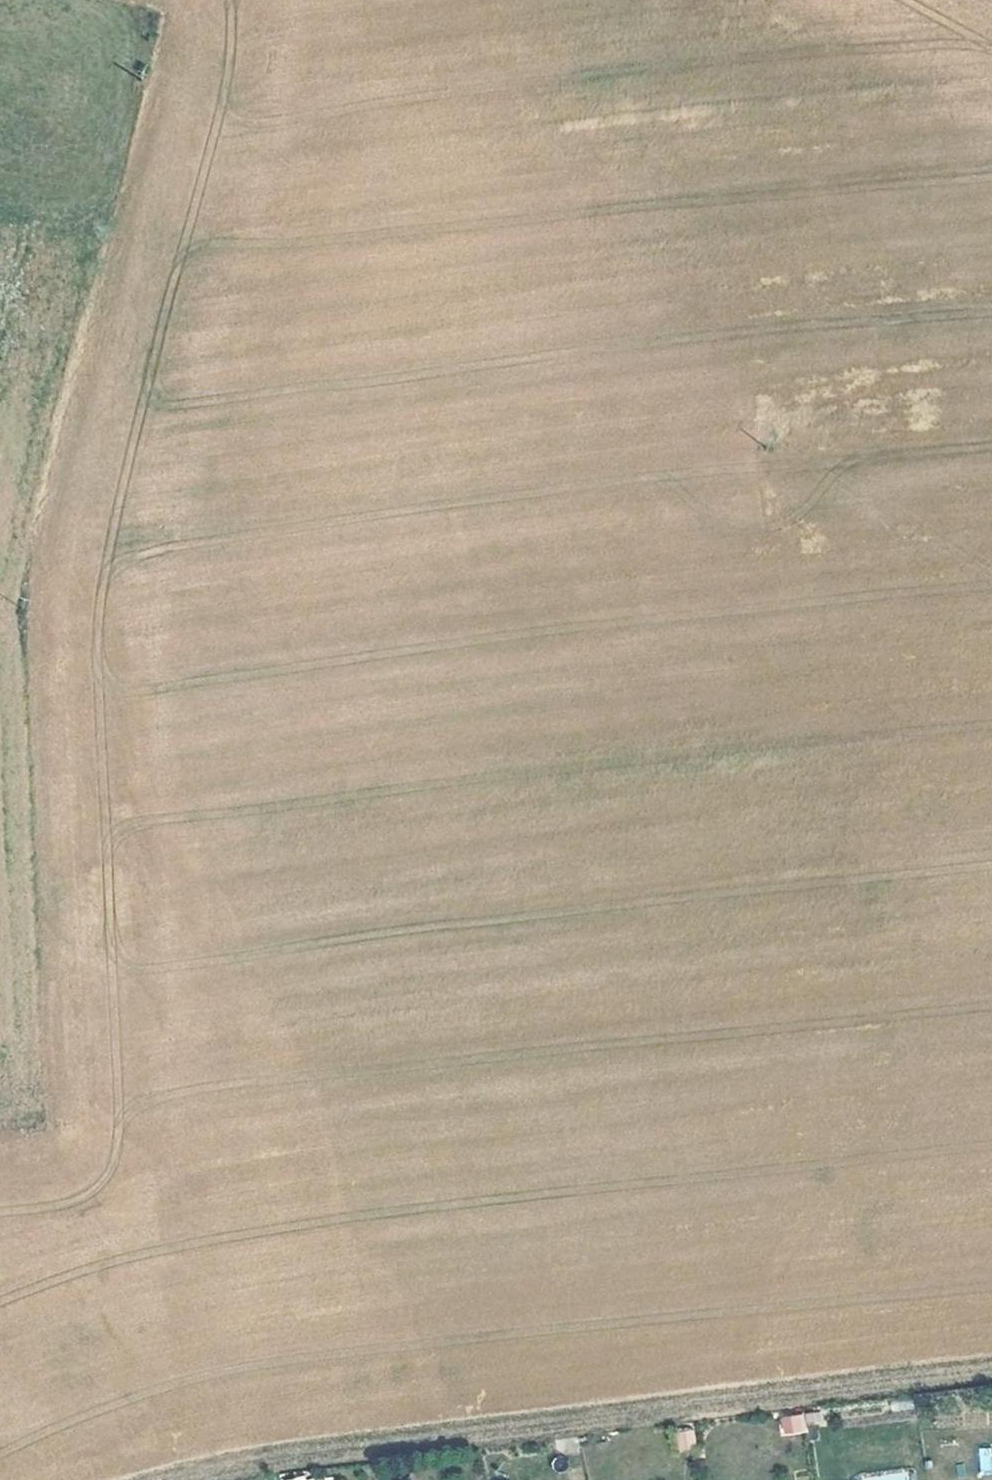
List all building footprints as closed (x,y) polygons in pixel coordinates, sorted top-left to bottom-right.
[(793,1420),(778,1423),(780,1437),(795,1435),(793,1420)] [(685,1435),(670,1438),(672,1452),(687,1450),(685,1435)] [(981,1473),(991,1472),(991,1446),(978,1448),(981,1473)]
